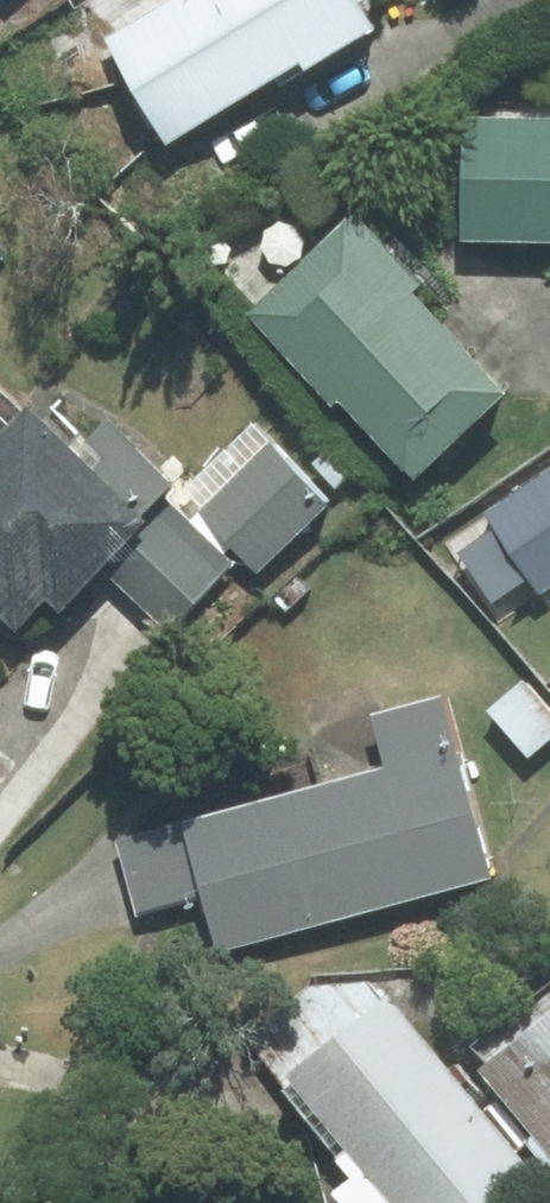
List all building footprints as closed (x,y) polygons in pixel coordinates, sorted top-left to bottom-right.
[(180,149),(318,65),(390,21),(377,0),(180,0),(114,41),(180,149)] [(462,238),(549,240),(549,120),(465,118),(462,238)] [(352,214),(246,314),(330,403),(337,396),(413,476),(505,391),(412,293),(420,285),(352,214)] [(168,484),(104,424),(76,453),(26,407),(0,436),(0,616),(15,629),(45,598),(59,611),(99,569),(144,522),(138,517),(158,495),(168,484)] [(250,425),(180,494),(257,572),(327,503),(250,425)] [(540,591),(549,584),(549,472),(487,516),(495,527),(529,575),(540,591)] [(138,517),(144,522),(99,569),(165,632),(230,563),(158,495),(138,517)] [(495,527),(459,552),(492,601),(529,575),(495,527)] [(388,768),(320,786),(355,914),(494,875),(442,695),(373,714),(388,768)] [(320,786),(186,821),(205,895),(220,951),(355,914),(320,786)] [(205,895),(186,821),(117,839),(136,913),(205,895)] [(527,1168),(368,982),(307,988),(242,1032),(351,1181),(334,1194),(342,1202),(483,1202),(527,1168)] [(480,1070),(549,1154),(549,982),(474,1045),(489,1063),(480,1070)]
